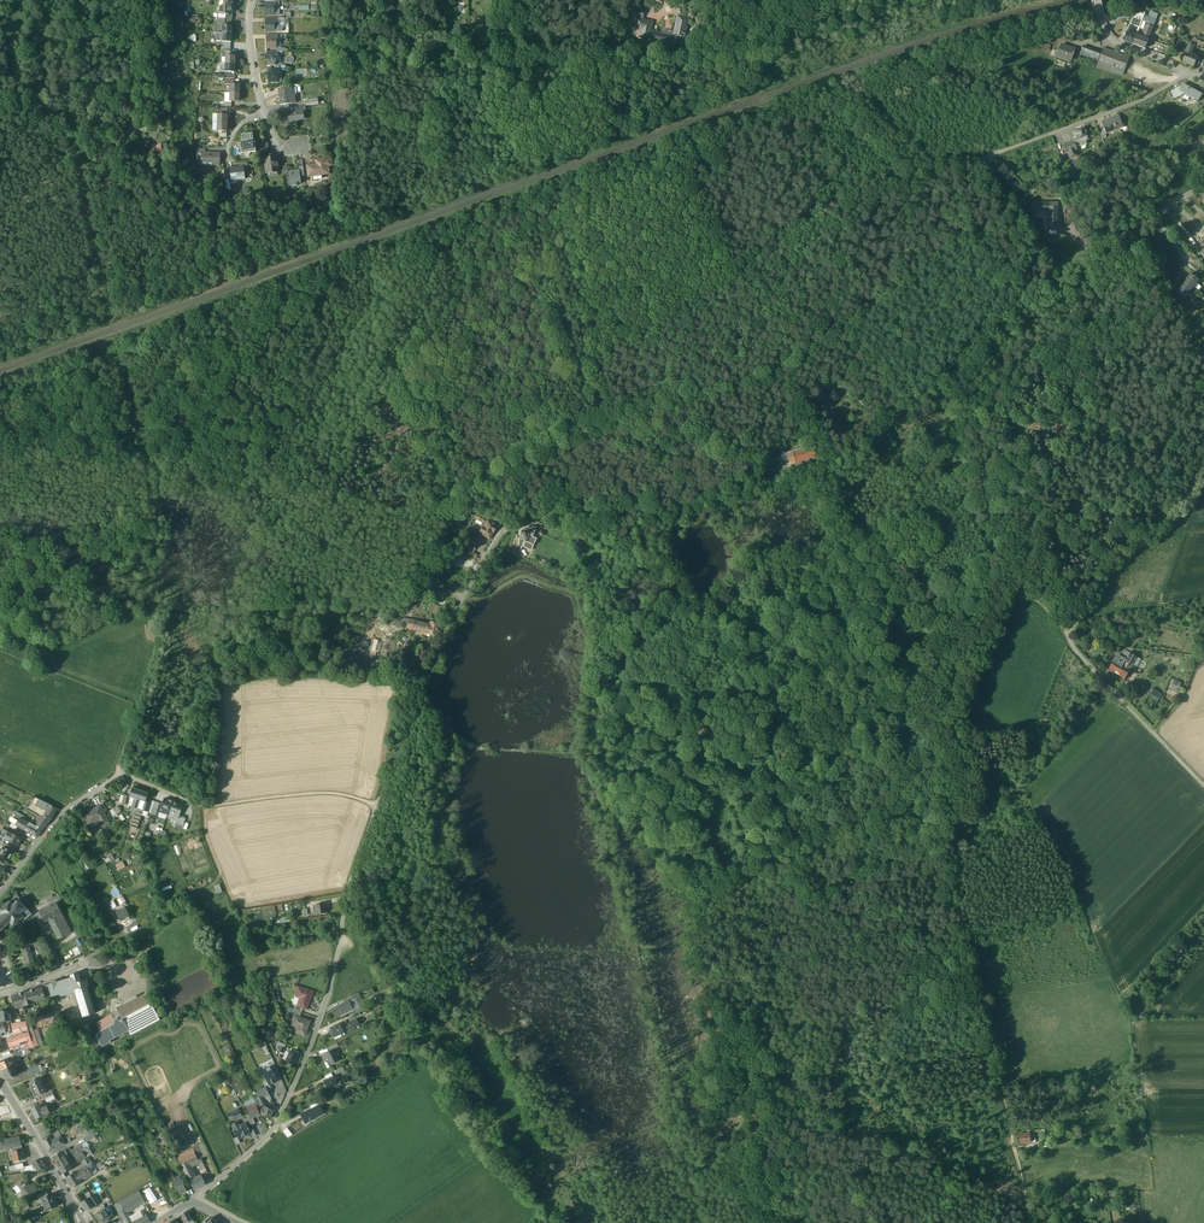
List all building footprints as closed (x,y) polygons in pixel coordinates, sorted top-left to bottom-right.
[(385,1),(386,9),(394,8),(394,1),(398,0),(385,0),(385,1)] [(232,4),(224,3),(224,7),(223,11),(228,12),(232,12),(232,4)] [(270,5),(265,5),(265,15),(274,15),(274,5),(270,5)] [(224,7),(219,7),(218,14),(225,15),(228,15),(228,12),(223,11),(224,7)] [(645,9),(635,7),(633,17),(643,19),(645,9)] [(1153,14),(1150,13),(1149,17),(1144,15),(1142,21),(1154,25),(1158,14),(1153,12),(1153,14)] [(675,34),(674,37),(677,38),(677,40),(684,41),(689,20),(679,17),(675,34)] [(1142,21),(1137,20),(1133,18),(1130,24),(1135,26),(1139,28),(1142,21)] [(653,23),(637,19),(635,28),(640,29),(639,31),(641,31),(640,38),(649,40),(670,45),(672,36),(665,35),(665,38),(661,37),(662,36),(661,35),(650,33),(653,23)] [(274,22),(270,22),(265,22),(265,32),(274,32),(274,22)] [(224,25),(223,25),(222,33),(231,34),(231,25),(224,25)] [(1147,25),(1142,37),(1148,39),(1153,27),(1147,25)] [(675,34),(671,33),(670,32),(668,31),(667,32),(665,32),(662,33),(661,35),(662,36),(661,37),(665,38),(665,35),(672,36),(670,45),(672,45),(671,47),(673,49),(676,50),(679,48),(680,44),(678,42),(677,41),(677,40),(677,38),(674,37),(675,34)] [(1128,32),(1127,32),(1126,34),(1125,34),(1124,36),(1125,37),(1124,41),(1133,44),(1137,35),(1132,33),(1128,32)] [(231,34),(222,33),(222,41),(230,42),(231,34)] [(1142,37),(1137,35),(1133,44),(1145,49),(1145,48),(1147,49),(1148,46),(1146,45),(1148,39),(1142,37)] [(276,39),(276,38),(271,38),(266,38),(266,48),(276,48),(276,39)] [(1196,39),(1194,44),(1194,46),(1203,50),(1203,42),(1196,39)] [(1194,44),(1190,42),(1186,53),(1191,54),(1194,46),(1194,44)] [(1075,50),(1062,45),(1060,51),(1058,56),(1059,57),(1071,61),(1075,50)] [(1097,62),(1101,52),(1083,46),(1080,55),(1097,62)] [(1129,58),(1104,48),(1098,62),(1099,62),(1097,66),(1122,76),(1129,58)] [(1191,54),(1186,53),(1182,63),(1194,67),(1198,57),(1191,54)] [(235,56),(226,55),(225,63),(234,64),(235,56)] [(276,56),(276,55),(271,55),(267,56),(267,66),(276,65),(276,56)] [(225,63),(220,63),(220,71),(234,72),(234,64),(225,63)] [(273,73),(268,73),(268,83),(277,83),(277,73),(273,73)] [(239,85),(230,84),(230,93),(239,93),(239,85)] [(1198,93),(1183,84),(1182,87),(1172,92),(1175,99),(1185,94),(1194,99),(1194,101),(1197,103),(1202,93),(1199,91),(1198,93)] [(291,87),(278,89),(279,94),(280,105),(288,104),(294,103),(294,95),(292,95),(291,87)] [(239,93),(230,93),(230,101),(238,101),(239,93)] [(299,110),(288,112),(288,111),(283,111),(285,124),(293,123),(292,120),(304,119),(303,110),(299,110)] [(226,114),(218,114),(217,123),(226,123),(226,114)] [(1119,116),(1102,122),(1106,133),(1120,128),(1118,122),(1121,121),(1119,116)] [(226,123),(217,123),(217,131),(226,131),(226,123)] [(1084,127),(1076,131),(1078,136),(1076,137),(1077,140),(1079,139),(1079,140),(1087,137),(1088,136),(1084,127)] [(1087,137),(1079,140),(1079,139),(1077,140),(1074,141),(1076,145),(1080,143),(1082,146),(1087,144),(1085,141),(1088,140),(1087,137)] [(1074,141),(1063,146),(1066,154),(1068,153),(1076,150),(1077,150),(1076,145),(1074,141)] [(248,143),(238,145),(239,154),(255,152),(254,142),(248,143)] [(267,142),(259,143),(260,153),(268,152),(267,142)] [(166,145),(158,146),(158,155),(165,154),(165,151),(167,150),(166,145)] [(1076,150),(1068,153),(1071,159),(1072,159),(1078,156),(1076,150)] [(205,153),(201,153),(200,162),(212,162),(211,165),(219,166),(220,153),(215,153),(205,153)] [(277,157),(265,159),(266,173),(278,172),(277,157)] [(319,162),(316,162),(316,164),(311,164),(311,166),(312,176),(313,180),(322,179),(321,175),(329,174),(328,166),(332,166),(331,160),(325,161),(325,159),(321,159),(322,162),(319,163),(319,162)] [(994,168),(993,168),(995,172),(998,180),(1002,178),(1002,177),(1008,175),(1004,164),(994,168)] [(238,168),(227,169),(228,178),(236,177),(237,181),(244,180),(243,167),(237,167),(238,168)] [(299,170),(287,172),(288,185),(295,184),(296,186),(298,186),(297,184),(301,183),(300,176),(304,176),(303,167),(298,167),(299,170)] [(1058,202),(1033,202),(1033,212),(1049,212),(1049,230),(1062,230),(1062,217),(1058,217),(1058,208),(1058,202)] [(1198,280),(1191,274),(1187,278),(1188,278),(1184,283),(1192,289),(1198,280)] [(1192,289),(1184,283),(1180,288),(1177,293),(1185,298),(1192,289)] [(834,391),(825,396),(829,403),(838,399),(834,391)] [(813,447),(800,451),(803,460),(816,456),(813,447)] [(800,451),(787,455),(790,464),(803,460),(800,451)] [(477,515),(464,508),(462,511),(473,517),(475,519),(477,515)] [(486,519),(477,515),(475,519),(483,523),(486,519)] [(454,518),(449,516),(445,522),(451,524),(454,518)] [(498,525),(488,520),(483,529),(482,528),(479,533),(490,539),(493,534),(498,525)] [(524,541),(522,546),(526,548),(531,551),(537,539),(532,537),(536,528),(532,526),(531,529),(528,528),(525,528),(523,530),(521,532),(520,535),(521,538),(523,541),(524,541)] [(472,540),(468,546),(474,550),(478,543),(472,540)] [(437,606),(430,604),(427,614),(431,615),(432,609),(436,610),(437,606)] [(429,625),(414,621),(412,629),(427,634),(427,633),(437,636),(440,624),(430,621),(429,625)] [(1138,658),(1130,653),(1128,657),(1126,660),(1123,664),(1131,669),(1134,664),(1138,658)] [(1126,660),(1117,655),(1109,669),(1117,674),(1123,664),(1126,660)] [(1146,664),(1141,660),(1139,663),(1137,666),(1142,669),(1146,664)] [(1131,669),(1123,664),(1117,674),(1125,679),(1131,669)] [(1175,679),(1171,688),(1179,691),(1183,682),(1175,679)] [(1158,692),(1153,689),(1150,695),(1158,700),(1159,698),(1156,696),(1158,692)] [(140,791),(132,788),(129,797),(134,798),(137,799),(140,791)] [(148,793),(140,791),(137,799),(140,800),(145,802),(148,793)] [(57,808),(38,799),(35,806),(45,811),(43,815),(50,820),(57,808)] [(174,802),(165,799),(160,812),(169,816),(174,802)] [(151,813),(149,819),(153,820),(154,816),(155,817),(159,803),(155,802),(153,808),(151,813)] [(169,816),(168,818),(177,821),(179,816),(180,814),(180,813),(183,805),(174,802),(169,816)] [(100,805),(93,809),(93,810),(83,815),(89,825),(98,819),(100,823),(102,827),(109,823),(100,805)] [(41,819),(38,823),(36,826),(42,830),(50,820),(43,815),(41,819)] [(185,818),(179,816),(177,821),(176,825),(182,827),(185,818)] [(19,818),(15,825),(27,832),(30,825),(22,820),(19,818)] [(30,825),(27,832),(37,838),(42,830),(36,826),(35,828),(30,825)] [(0,836),(5,839),(4,839),(7,841),(7,840),(11,834),(4,830),(0,836)] [(11,834),(7,840),(7,841),(17,846),(21,839),(11,833),(11,834)] [(4,847),(1,851),(2,852),(0,856),(0,857),(8,861),(13,852),(4,847)] [(117,870),(125,867),(123,861),(115,865),(117,870)] [(9,901),(9,902),(0,910),(0,917),(0,931),(2,930),(3,930),(2,929),(6,926),(6,927),(7,926),(6,926),(7,925),(11,928),(13,927),(21,920),(23,922),(32,914),(19,900),(20,898),(16,894),(9,901)] [(123,896),(118,899),(121,904),(116,907),(117,910),(127,904),(123,896)] [(45,922),(49,920),(58,939),(62,937),(62,938),(71,933),(62,916),(63,915),(60,911),(62,910),(60,907),(59,907),(56,903),(39,911),(45,922)] [(325,904),(314,906),(316,915),(326,913),(325,904)] [(125,908),(116,913),(120,921),(130,916),(125,908)] [(24,957),(33,955),(32,952),(30,947),(22,949),(24,957)] [(33,955),(24,957),(26,964),(35,962),(33,955)] [(83,981),(80,982),(79,977),(78,973),(70,975),(71,978),(73,985),(75,990),(83,1017),(94,1013),(86,987),(88,986),(87,980),(83,981)] [(71,978),(42,986),(42,988),(42,987),(44,994),(73,985),(71,978)] [(73,985),(44,994),(46,998),(75,990),(73,985)] [(32,990),(36,1002),(46,999),(44,994),(42,987),(42,988),(34,990),(34,989),(32,990)] [(312,992),(298,987),(295,996),(300,998),(297,1006),(303,1008),(306,1009),(312,992)] [(36,1002),(32,990),(30,990),(30,991),(23,993),(23,992),(21,993),(25,1006),(35,1003),(34,1003),(36,1002)] [(25,1006),(21,993),(19,994),(11,997),(15,1009),(23,1006),(23,1007),(25,1006)] [(128,1003),(117,1009),(118,1011),(122,1018),(151,1003),(146,994),(135,999),(134,998),(127,1002),(128,1003)] [(349,1001),(340,1005),(334,1008),(338,1017),(353,1009),(349,1001)] [(122,1018),(121,1019),(122,1019),(123,1021),(128,1031),(130,1035),(160,1020),(151,1003),(122,1018)] [(363,1006),(354,1011),(355,1014),(365,1010),(363,1006)] [(0,1011),(0,1022),(3,1022),(10,1020),(11,1020),(10,1014),(12,1014),(11,1009),(0,1011)] [(302,1012),(293,1009),(291,1014),(295,1016),(300,1018),(302,1012)] [(121,1019),(122,1018),(118,1011),(111,1015),(114,1019),(117,1017),(119,1021),(122,1019),(121,1019)] [(96,1024),(100,1031),(113,1023),(113,1020),(114,1019),(111,1015),(111,1014),(96,1024)] [(300,1018),(295,1016),(292,1025),(299,1028),(297,1033),(305,1036),(310,1021),(300,1018)] [(110,1041),(128,1031),(123,1021),(122,1019),(119,1021),(117,1017),(114,1019),(113,1020),(113,1023),(100,1031),(98,1032),(96,1036),(102,1047),(111,1042),(110,1041)] [(357,1020),(345,1026),(347,1031),(359,1025),(357,1020)] [(29,1021),(11,1024),(13,1036),(28,1031),(33,1030),(29,1021)] [(339,1024),(329,1029),(334,1037),(344,1033),(342,1028),(344,1027),(342,1023),(340,1024),(339,1024)] [(33,1029),(39,1045),(42,1043),(37,1028),(33,1029)] [(81,1032),(79,1028),(68,1031),(69,1036),(81,1032)] [(31,1042),(23,1044),(25,1050),(38,1046),(33,1030),(28,1031),(31,1042)] [(13,1036),(6,1038),(7,1041),(10,1049),(23,1044),(31,1042),(28,1031),(13,1036)] [(336,1043),(327,1048),(329,1052),(333,1050),(338,1047),(336,1043)] [(333,1050),(329,1052),(325,1054),(330,1065),(339,1061),(333,1050)] [(298,1054),(290,1051),(285,1062),(293,1065),(298,1054)] [(3,1060),(0,1062),(0,1068),(1,1071),(14,1064),(11,1058),(4,1062),(3,1060)] [(14,1064),(1,1071),(6,1080),(19,1074),(14,1064)] [(266,1080),(268,1085),(277,1081),(271,1067),(262,1071),(266,1080)] [(334,1077),(325,1082),(329,1090),(338,1086),(338,1085),(336,1081),(334,1077)] [(343,1077),(336,1081),(338,1085),(338,1086),(346,1082),(343,1077)] [(39,1078),(29,1082),(35,1096),(45,1092),(39,1078)] [(266,1087),(251,1094),(255,1101),(259,1099),(264,1097),(264,1098),(270,1096),(267,1091),(266,1087)] [(52,1091),(40,1096),(42,1100),(45,1099),(53,1095),(52,1091)] [(263,1109),(259,1099),(255,1101),(261,1114),(263,1109)] [(255,1104),(246,1108),(250,1115),(251,1118),(252,1118),(260,1115),(255,1104)] [(41,1110),(39,1105),(31,1109),(36,1119),(49,1113),(47,1107),(41,1110)] [(319,1105),(301,1115),(305,1124),(323,1113),(319,1105)] [(273,1111),(265,1106),(263,1109),(261,1114),(270,1119),(273,1112),(273,1111)] [(246,1123),(240,1126),(239,1125),(237,1121),(231,1124),(238,1139),(250,1133),(249,1129),(248,1128),(246,1123)] [(68,1137),(62,1140),(64,1144),(70,1141),(69,1138),(71,1136),(71,1137),(82,1131),(85,1129),(83,1125),(81,1122),(64,1131),(62,1128),(58,1130),(61,1136),(67,1133),(68,1137)] [(288,1137),(292,1134),(288,1128),(283,1131),(288,1137)] [(11,1148),(21,1146),(19,1137),(4,1140),(0,1129),(0,1151),(11,1148)] [(58,1130),(42,1139),(48,1150),(50,1151),(64,1144),(62,1140),(60,1136),(61,1136),(58,1130)] [(1030,1132),(1020,1133),(1020,1143),(1031,1142),(1031,1139),(1030,1132)] [(89,1135),(83,1138),(86,1144),(96,1140),(92,1133),(89,1135)] [(75,1149),(72,1150),(71,1153),(73,1156),(81,1151),(83,1149),(81,1145),(75,1148),(75,1149)] [(69,1148),(62,1152),(62,1151),(53,1156),(63,1174),(74,1166),(69,1158),(73,1156),(71,1153),(69,1148)] [(192,1149),(176,1156),(178,1160),(194,1153),(192,1149)] [(22,1150),(12,1152),(14,1161),(25,1159),(23,1150),(22,1150)] [(81,1151),(74,1156),(78,1163),(82,1160),(86,1158),(81,1151)] [(194,1153),(178,1160),(182,1168),(188,1165),(195,1161),(198,1160),(194,1153)] [(41,1159),(32,1163),(36,1171),(37,1171),(46,1167),(41,1159)] [(96,1165),(93,1161),(91,1162),(89,1163),(86,1166),(88,1169),(91,1167),(95,1173),(99,1170),(96,1165)] [(190,1166),(189,1167),(188,1165),(182,1168),(189,1182),(190,1182),(190,1181),(195,1179),(190,1168),(191,1168),(190,1166)] [(86,1166),(75,1173),(81,1182),(92,1175),(88,1169),(86,1166)] [(74,1172),(65,1178),(72,1188),(81,1182),(75,1173),(75,1172),(74,1172)] [(24,1176),(17,1178),(11,1181),(15,1186),(17,1186),(16,1185),(25,1180),(24,1176)] [(195,1179),(190,1181),(190,1182),(194,1190),(205,1185),(201,1176),(195,1179)] [(180,1178),(173,1182),(179,1194),(186,1190),(180,1178)] [(25,1180),(16,1185),(17,1186),(20,1191),(19,1192),(20,1192),(26,1200),(38,1192),(34,1185),(30,1188),(25,1180)] [(149,1203),(156,1200),(150,1187),(143,1190),(149,1203)] [(128,1197),(114,1205),(123,1221),(125,1220),(126,1222),(130,1222),(131,1222),(128,1217),(124,1210),(128,1208),(130,1210),(137,1206),(136,1204),(143,1200),(138,1190),(128,1197)] [(46,1191),(37,1196),(39,1200),(41,1199),(43,1199),(43,1198),(48,1196),(46,1191)] [(48,1196),(43,1198),(43,1199),(41,1199),(45,1211),(57,1206),(55,1201),(52,1195),(48,1196)] [(88,1197),(81,1202),(86,1211),(94,1206),(88,1197)] [(102,1205),(94,1210),(97,1213),(104,1208),(105,1208),(102,1205)] [(104,1208),(97,1213),(95,1214),(101,1222),(104,1220),(106,1222),(109,1220),(108,1218),(109,1217),(111,1216),(109,1213),(107,1214),(104,1208)] [(180,1214),(180,1215),(184,1222),(186,1222),(187,1222),(193,1220),(188,1210),(180,1214)] [(130,1222),(149,1222),(150,1222),(146,1215),(143,1217),(141,1214),(139,1216),(140,1218),(131,1222),(130,1222)]
